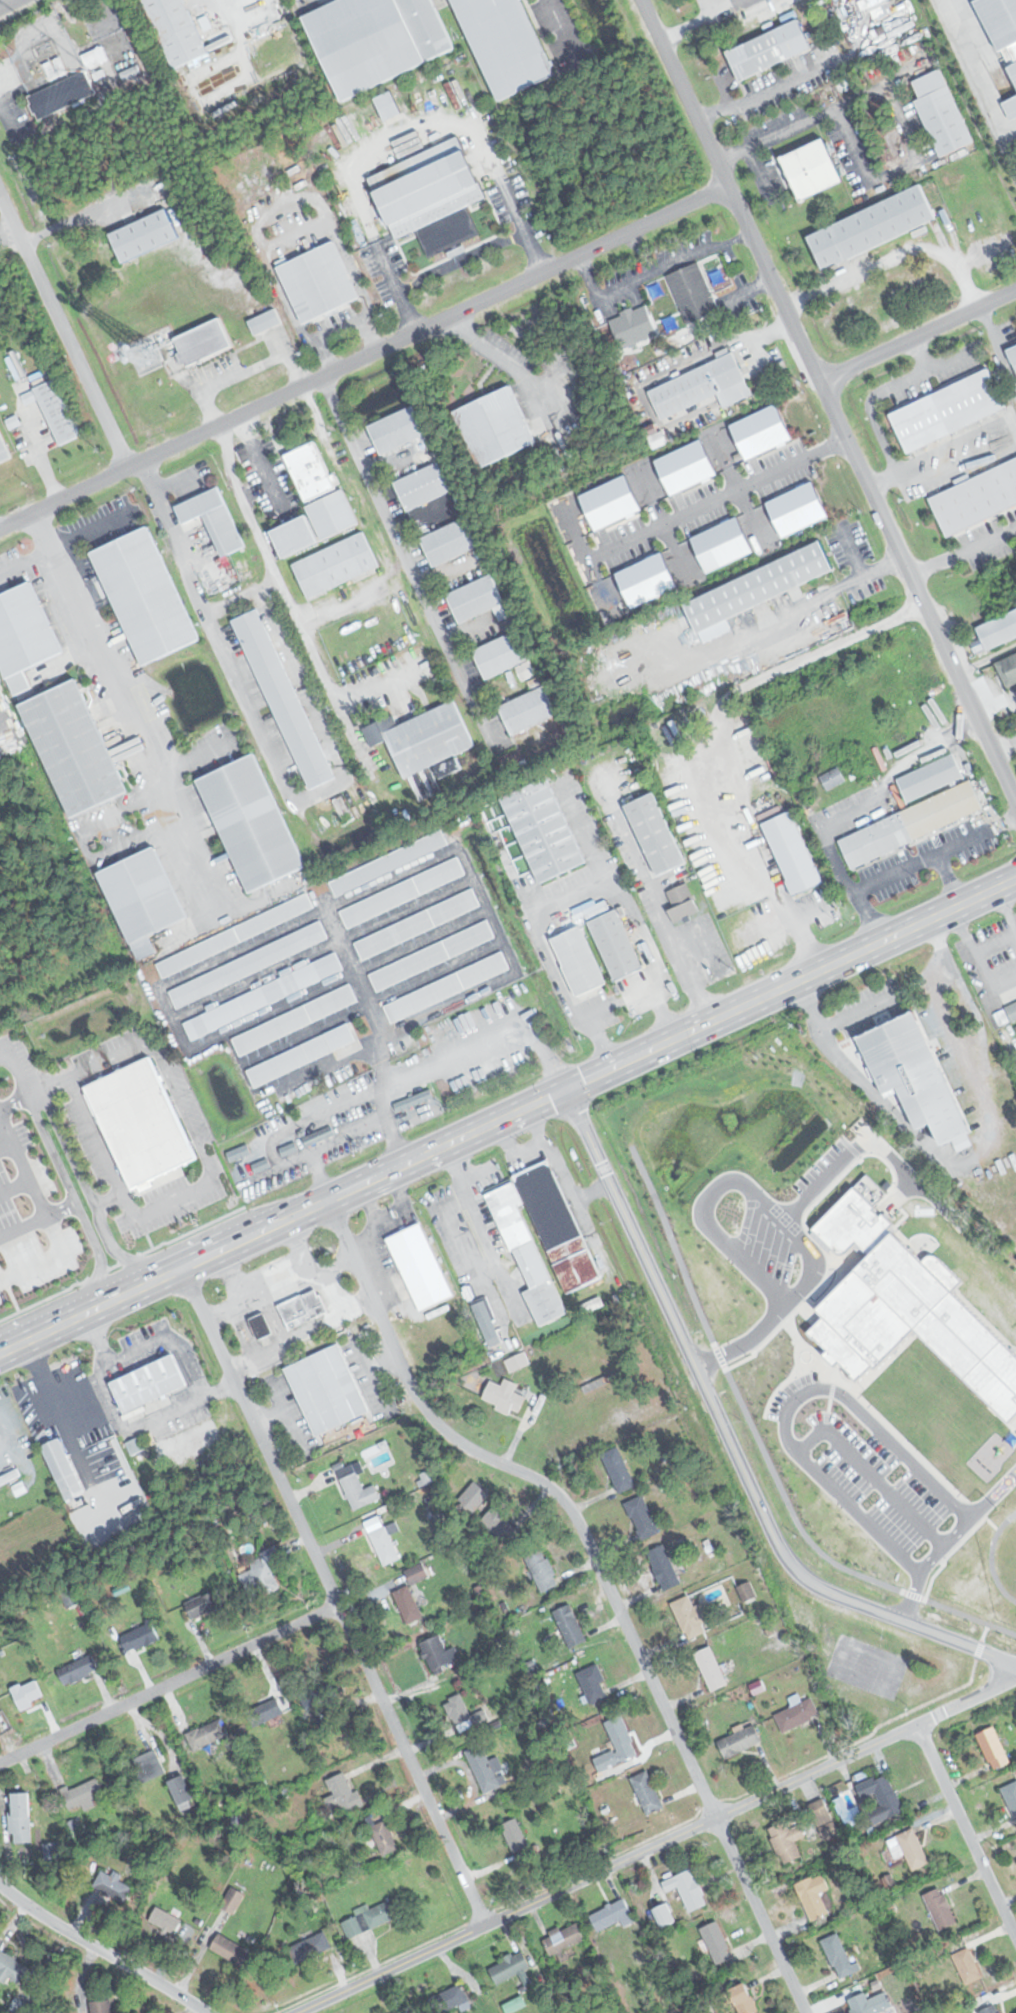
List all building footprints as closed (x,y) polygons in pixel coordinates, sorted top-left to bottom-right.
[(175,68),(209,51),(183,0),(141,0),(175,68)] [(345,101),(429,60),(400,0),(338,0),(304,16),(345,101)] [(429,60),(400,0),(436,0),(458,47),(429,60)] [(524,0),(455,0),(496,100),(554,76),(524,0)] [(1003,50),(1015,43),(1015,0),(974,0),(1003,50)] [(812,48),(800,19),(727,50),(740,79),(812,48)] [(939,156),(973,143),(944,68),(913,80),(920,98),(917,100),(939,156)] [(96,94),(86,70),(27,94),(37,118),(96,94)] [(402,113),(391,90),(375,98),(386,121),(402,113)] [(1003,102),(1011,121),(1015,119),(1015,96),(1003,102)] [(369,175),(397,240),(420,231),(430,256),(481,234),(467,203),(485,196),(460,137),(369,175)] [(844,181),(826,138),(783,156),(801,199),(844,181)] [(810,236),(826,269),(936,216),(920,183),(810,236)] [(180,239),(168,208),(110,231),(122,262),(180,239)] [(360,299),(335,241),(277,265),(302,324),(360,299)] [(667,272),(684,324),(719,312),(712,291),(731,285),(720,254),(667,272)] [(657,336),(647,305),(609,317),(620,348),(657,336)] [(255,336),(282,323),(275,308),(248,321),(255,336)] [(175,337),(186,366),(232,348),(221,319),(175,337)] [(648,388),(661,420),(718,397),(722,408),(752,396),(735,354),(648,388)] [(1007,409),(990,370),(891,412),(907,451),(1007,409)] [(59,445),(82,435),(57,378),(34,388),(59,445)] [(454,410),(478,468),(536,444),(513,386),(454,410)] [(426,435),(414,406),(368,425),(380,454),(426,435)] [(0,433),(0,463),(11,458),(0,433)] [(285,455),(306,501),(335,488),(315,442),(285,455)] [(1015,504),(1015,456),(930,499),(949,537),(1015,504)] [(452,491),(440,462),(394,481),(406,510),(452,491)] [(205,514),(222,556),(244,547),(220,487),(176,504),(183,523),(205,514)] [(359,526),(344,489),(306,505),(310,515),(272,530),(283,556),(359,526)] [(420,537),(432,566),(478,548),(467,518),(420,537)] [(206,638),(151,526),(95,552),(147,665),(206,638)] [(306,598),(379,568),(364,533),(292,563),(306,598)] [(685,604),(706,647),(734,633),(727,618),(832,567),(819,540),(685,604)] [(446,593),(459,623),(495,608),(500,620),(509,616),(492,575),(446,593)] [(17,696),(36,687),(27,669),(64,650),(29,581),(0,595),(0,661),(17,696)] [(312,788),(338,776),(254,609),(229,622),(312,788)] [(986,649),(1015,638),(1015,611),(978,625),(986,649)] [(473,650),(485,679),(516,667),(522,682),(538,675),(519,630),(473,650)] [(998,663),(1009,687),(1015,684),(1015,654),(998,663)] [(25,705),(79,817),(135,790),(82,678),(25,705)] [(499,705),(511,735),(557,716),(545,686),(499,705)] [(474,748),(455,701),(395,725),(392,717),(379,722),(402,777),(474,748)] [(902,800),(960,777),(950,752),(892,775),(902,800)] [(315,864),(260,753),(204,780),(259,892),(315,864)] [(845,781),(838,768),(820,778),(828,791),(845,781)] [(539,775),(493,797),(532,881),(578,860),(539,775)] [(980,810),(967,780),(832,837),(845,867),(980,810)] [(626,805),(656,876),(685,864),(655,792),(626,805)] [(754,824),(790,895),(818,881),(782,810),(754,824)] [(328,882),(335,898),(448,845),(441,829),(328,882)] [(192,914),(162,846),(98,873),(139,961),(160,952),(151,934),(192,914)] [(465,875),(457,857),(339,910),(347,928),(465,875)] [(674,909),(671,910),(674,920),(697,913),(689,885),(669,892),(674,909)] [(480,907),(472,889),(354,942),(362,960),(480,907)] [(314,907),(307,892),(156,964),(163,979),(314,907)] [(608,979),(636,965),(609,907),(581,920),(608,979)] [(368,972),(376,990),(495,940),(487,922),(368,972)] [(329,940),(321,923),(167,989),(175,1007),(329,940)] [(542,940),(571,996),(599,981),(570,925),(542,940)] [(383,1006),(391,1023),(509,969),(501,952),(383,1006)] [(343,972),(336,954),(182,1020),(190,1038),(343,972)] [(232,1038),(240,1056),(357,1001),(349,984),(232,1038)] [(1005,1007),(1011,1022),(1015,1020),(1015,1002),(1005,1007)] [(918,1012),(860,1039),(889,1099),(905,1091),(923,1129),(939,1122),(949,1144),(960,1139),(964,1148),(979,1141),(918,1012)] [(245,1068),(253,1085),(356,1043),(349,1025),(245,1068)] [(199,1156),(151,1056),(88,1087),(136,1187),(199,1156)] [(394,1104),(398,1114),(435,1100),(431,1090),(394,1104)] [(601,1278),(547,1159),(510,1177),(512,1183),(486,1195),(530,1291),(527,1292),(542,1326),(568,1314),(519,1205),(526,1202),(567,1293),(601,1278)] [(900,1230),(858,1186),(815,1228),(842,1252),(849,1253),(862,1240),(875,1254),(900,1230)] [(421,1223),(387,1239),(420,1312),(454,1296),(421,1223)] [(900,1230),(1015,1345),(1015,1420),(924,1326),(883,1368),(879,1363),(862,1379),(811,1332),(829,1315),(821,1308),(875,1254),(900,1230)] [(572,1295),(576,1306),(601,1296),(597,1285),(572,1295)] [(279,1305),(291,1329),(329,1311),(319,1286),(279,1305)] [(471,1307),(490,1347),(504,1341),(484,1300),(471,1307)] [(286,1366),(314,1436),(369,1414),(341,1344),(286,1366)] [(110,1381),(125,1416),(134,1412),(142,1409),(144,1413),(169,1403),(166,1395),(186,1387),(173,1355),(110,1381)] [(482,1399),(517,1415),(526,1397),(490,1381),(482,1399)] [(884,1424),(904,1431),(918,1394),(898,1386),(884,1424)] [(938,1402),(920,1453),(988,1477),(985,1484),(994,1487),(971,1550),(1008,1563),(1015,1539),(1015,1430),(938,1402)] [(42,1446),(66,1502),(84,1494),(60,1438),(42,1446)] [(144,1449),(139,1438),(126,1444),(131,1455),(144,1449)] [(636,1487),(618,1447),(601,1455),(619,1494),(636,1487)] [(353,1511),(381,1500),(374,1484),(364,1489),(357,1474),(363,1471),(359,1462),(337,1471),(353,1511)] [(490,1493),(473,1481),(459,1501),(476,1513),(490,1493)] [(659,1533),(643,1496),(624,1504),(641,1541),(659,1533)] [(481,1522),(506,1544),(521,1528),(495,1506),(481,1522)] [(369,1534),(384,1566),(400,1558),(385,1527),(369,1534)] [(646,1553),(663,1592),(681,1584),(664,1545),(646,1553)] [(279,1589),(269,1562),(280,1558),(275,1547),(260,1553),(262,1558),(249,1563),(252,1570),(240,1575),(250,1600),(279,1589)] [(542,1593),(560,1585),(544,1552),(526,1560),(542,1593)] [(410,1585),(429,1578),(423,1563),(404,1571),(410,1585)] [(738,1588),(744,1602),(755,1597),(749,1583),(738,1588)] [(393,1592),(405,1622),(421,1616),(410,1586),(393,1592)] [(226,1606),(218,1590),(186,1604),(193,1621),(226,1606)] [(693,1607),(689,1596),(671,1603),(685,1640),(705,1633),(702,1624),(709,1621),(703,1603),(693,1607)] [(587,1642),(570,1604),(552,1612),(569,1650),(587,1642)] [(159,1638),(150,1622),(119,1638),(129,1655),(159,1638)] [(419,1644),(434,1674),(454,1664),(438,1634),(419,1644)] [(694,1654),(711,1691),(728,1683),(710,1646),(694,1654)] [(99,1671),(91,1655),(57,1670),(65,1687),(99,1671)] [(590,1702),(609,1694),(596,1664),(576,1672),(590,1702)] [(305,1708),(341,1696),(335,1678),(299,1691),(305,1708)] [(456,1730),(473,1725),(463,1694),(445,1699),(456,1730)] [(794,1706),(774,1715),(782,1733),(820,1716),(812,1697),(801,1702),(798,1695),(790,1698),(794,1706)] [(253,1727),(284,1712),(276,1696),(246,1712),(253,1727)] [(620,1714),(603,1722),(616,1749),(604,1754),(610,1768),(639,1754),(620,1714)] [(193,1750),(230,1735),(222,1718),(186,1733),(193,1750)] [(725,1758),(762,1743),(754,1724),(717,1739),(725,1758)] [(977,1733),(994,1773),(1012,1765),(994,1725),(977,1733)] [(482,1793),(507,1783),(497,1756),(488,1760),(482,1744),(466,1750),(482,1793)] [(143,1782),(165,1772),(154,1749),(132,1759),(143,1782)] [(630,1778),(648,1815),(665,1806),(646,1770),(630,1778)] [(364,1804),(358,1789),(353,1791),(345,1771),(326,1779),(332,1795),(327,1797),(334,1816),(364,1804)] [(871,1781),(887,1818),(904,1811),(888,1773),(871,1781)] [(180,1811),(196,1804),(185,1774),(169,1781),(180,1811)] [(61,1792),(69,1811),(105,1795),(96,1776),(61,1792)] [(1001,1788),(1015,1818),(1015,1780),(1001,1788)] [(10,1843),(31,1843),(30,1792),(12,1792),(12,1812),(10,1812),(10,1843)] [(809,1804),(819,1826),(834,1820),(823,1797),(809,1804)] [(514,1854),(530,1847),(516,1817),(500,1824),(514,1854)] [(398,1848),(385,1819),(370,1827),(383,1855),(398,1848)] [(782,1864),(801,1855),(794,1841),(806,1836),(799,1822),(788,1827),(784,1819),(764,1828),(782,1864)] [(930,1862),(913,1827),(888,1839),(891,1845),(899,1841),(912,1871),(930,1862)] [(121,1877),(102,1867),(93,1885),(124,1902),(132,1886),(120,1879),(121,1877)] [(665,1892),(679,1886),(689,1912),(708,1905),(694,1868),(660,1880),(665,1892)] [(829,1912),(819,1892),(830,1887),(822,1871),(794,1885),(811,1921),(829,1912)] [(958,1922),(942,1886),(924,1894),(939,1930),(958,1922)] [(356,1916),(343,1921),(348,1936),(405,1916),(398,1896),(368,1907),(367,1904),(354,1908),(356,1916)] [(589,1914),(597,1931),(632,1915),(624,1897),(589,1914)] [(654,1909),(663,1928),(678,1922),(669,1902),(654,1909)] [(183,1920),(157,1905),(148,1920),(174,1935),(183,1920)] [(732,1957),(718,1920),(701,1926),(715,1964),(732,1957)] [(564,1949),(585,1940),(577,1921),(543,1936),(554,1964),(568,1959),(564,1949)] [(297,1964),(332,1947),(324,1930),(288,1947),(297,1964)] [(253,1952),(218,1932),(209,1948),(244,1968),(253,1952)] [(851,1960),(838,1932),(821,1940),(833,1968),(851,1960)] [(953,1953),(963,1982),(980,1976),(970,1947),(953,1953)] [(0,1950),(0,1978),(16,1988),(28,1967),(0,1950)] [(498,1985),(531,1967),(521,1950),(488,1968),(498,1985)] [(446,2012),(469,2001),(462,1984),(438,1995),(446,2012)] [(856,2012),(886,2012),(895,2009),(886,1990),(869,1999),(866,1991),(850,1999),(856,2012)] [(114,2000),(90,2001),(91,2012),(115,2012),(114,2000)] [(997,2004),(979,2010),(980,2012),(1000,2012),(997,2004)]
